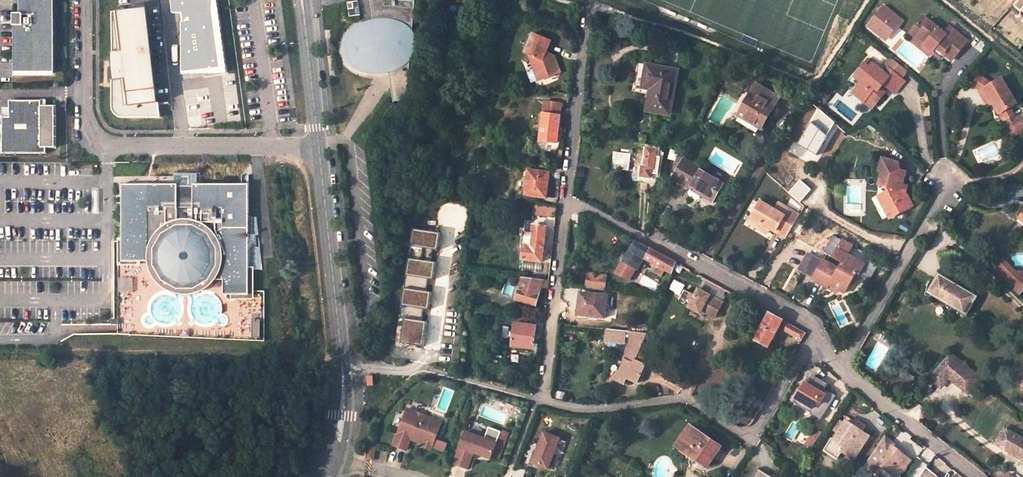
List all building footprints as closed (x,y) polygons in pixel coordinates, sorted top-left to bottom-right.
[(54,0),(23,0),(24,13),(15,12),(16,74),(54,74),(54,0)] [(217,0),(169,0),(171,13),(176,12),(184,77),(225,72),(217,0)] [(418,46),(418,41),(417,36),(415,32),(413,30),(416,1),(409,0),(371,0),(374,20),(373,20),(369,21),(364,22),(360,24),(356,27),(352,29),(349,33),(347,37),(344,41),(343,45),(342,49),(343,54),(345,58),(348,62),(351,66),(354,69),(358,71),(363,73),(367,74),(372,74),(376,74),(381,74),(386,73),(389,73),(394,101),(407,99),(410,62),(413,58),(415,54),(418,46)] [(155,116),(148,6),(108,9),(115,118),(155,116)] [(891,35),(902,22),(884,7),(869,26),(883,38),(888,32),(891,35)] [(921,25),(926,29),(931,23),(926,18),(921,25)] [(946,35),(931,23),(926,29),(921,25),(918,28),(923,32),(917,40),(926,47),(923,51),(932,58),(936,54),(939,50),(947,56),(955,62),(969,42),(951,28),(946,35)] [(917,40),(923,32),(918,28),(912,36),(917,40)] [(886,41),(891,35),(888,32),(883,38),(886,41)] [(546,55),(552,43),(534,34),(526,52),(536,57),(540,70),(544,80),(563,74),(559,61),(556,62),(554,58),(546,55)] [(926,47),(917,40),(914,44),(923,51),(926,47)] [(947,56),(939,50),(936,54),(944,60),(947,56)] [(904,82),(900,80),(907,71),(891,58),(884,66),(888,69),(884,73),(873,64),(869,68),(863,63),(856,73),(863,79),(861,82),(851,93),(862,102),(865,97),(874,104),(883,93),(879,90),(882,85),(894,95),(904,82)] [(737,67),(740,61),(734,59),(731,65),(737,67)] [(872,64),(867,59),(863,63),(869,68),(873,64),(872,64)] [(669,113),(677,70),(646,64),(642,85),(651,87),(647,108),(669,113)] [(863,79),(856,73),(853,75),(861,82),(863,79)] [(995,82),(982,74),(973,79),(980,91),(995,82)] [(1003,78),(995,82),(980,91),(986,100),(991,97),(994,104),(1004,122),(1007,120),(1009,123),(1005,126),(1011,136),(1022,129),(1022,109),(1021,110),(1003,78)] [(753,92),(752,92),(738,114),(762,127),(775,106),(774,106),(780,97),(758,84),(753,92)] [(570,103),(571,95),(555,93),(554,102),(570,103)] [(862,102),(871,109),(874,104),(865,97),(862,102)] [(994,104),(991,97),(986,100),(990,107),(994,104)] [(56,148),(56,108),(56,107),(47,107),(47,101),(3,101),(3,154),(47,154),(47,148),(55,148),(56,148)] [(557,143),(561,116),(560,116),(562,104),(545,102),(544,114),(542,125),(541,141),(557,143)] [(648,143),(645,166),(643,166),(642,176),(652,177),(652,172),(653,167),(658,168),(662,144),(648,143)] [(629,153),(613,152),(612,167),(628,169),(629,153)] [(714,198),(723,183),(701,170),(702,168),(684,158),(673,177),(690,188),(693,183),(700,187),(699,189),(714,198)] [(901,195),(903,188),(906,177),(897,174),(898,168),(882,159),(877,168),(880,170),(877,182),(886,185),(885,189),(883,190),(889,199),(883,201),(896,221),(910,213),(908,209),(910,198),(907,197),(901,195)] [(546,197),(549,173),(549,168),(529,165),(529,170),(526,195),(546,197)] [(264,270),(258,217),(250,217),(250,185),(190,185),(190,176),(182,176),(182,185),(148,185),(122,185),(122,239),(123,262),(149,262),(149,263),(150,267),(151,270),(152,274),(153,276),(155,280),(158,283),(161,286),(164,288),(167,290),(170,292),(174,294),(178,295),(182,296),(185,296),(189,296),(193,295),(197,294),(201,293),(204,292),(207,290),(211,287),(214,285),(216,282),(217,281),(225,281),(225,294),(255,294),(255,292),(254,270),(264,270)] [(712,201),(714,198),(699,189),(700,187),(693,183),(690,188),(712,201)] [(878,192),(883,201),(889,199),(883,190),(878,192)] [(916,210),(910,198),(908,209),(910,213),(916,210)] [(775,229),(787,236),(800,215),(779,201),(774,209),(760,201),(752,215),(761,220),(758,226),(768,231),(771,226),(773,222),(778,225),(775,229)] [(558,206),(543,205),(541,214),(557,217),(558,206)] [(761,220),(752,215),(749,220),(758,226),(761,220)] [(529,233),(527,246),(544,248),(547,226),(534,225),(533,233),(529,233)] [(412,230),(411,247),(437,248),(438,231),(412,230)] [(849,245),(840,239),(829,256),(838,261),(837,263),(853,273),(856,275),(862,265),(844,253),(849,245)] [(642,242),(637,252),(635,256),(628,252),(617,272),(630,279),(636,267),(641,265),(646,257),(661,265),(658,270),(664,273),(667,268),(674,272),(675,269),(678,262),(647,245),(642,242)] [(544,248),(527,246),(525,259),(543,261),(544,248)] [(809,277),(819,259),(810,253),(805,250),(794,268),(809,277)] [(945,266),(960,260),(949,250),(933,255),(938,269),(945,266)] [(402,305),(427,308),(430,290),(426,290),(427,278),(432,279),(434,261),(408,258),(402,305)] [(826,283),(836,289),(841,292),(846,283),(853,273),(837,263),(834,267),(820,258),(819,259),(809,277),(824,286),(826,283)] [(684,265),(678,262),(675,269),(681,272),(684,265)] [(991,272),(1017,297),(1022,290),(1022,273),(1012,273),(1001,262),(991,272)] [(937,277),(965,293),(966,290),(950,281),(945,266),(938,269),(932,280),(935,282),(937,278),(935,277),(936,276),(937,277)] [(587,272),(586,287),(604,289),(606,274),(587,272)] [(846,283),(850,285),(856,275),(853,273),(846,283)] [(964,316),(970,305),(967,303),(968,302),(970,303),(973,297),(965,293),(937,277),(936,276),(935,277),(937,278),(935,282),(932,280),(929,278),(927,281),(926,280),(922,286),(925,287),(922,296),(928,298),(930,294),(957,309),(956,311),(964,316)] [(729,290),(706,277),(700,288),(723,301),(729,290)] [(522,278),(516,300),(536,306),(541,287),(548,288),(549,281),(522,278)] [(836,289),(826,283),(824,286),(834,292),(836,289)] [(723,301),(700,288),(699,288),(696,294),(685,289),(679,300),(690,305),(690,306),(701,312),(702,309),(717,317),(725,302),(723,301)] [(604,317),(607,295),(581,292),(578,314),(604,317)] [(770,311),(756,338),(768,344),(782,318),(770,311)] [(401,340),(421,344),(425,321),(404,318),(401,340)] [(786,320),(781,328),(802,339),(806,331),(786,320)] [(515,323),(512,346),(533,349),(536,326),(515,323)] [(629,341),(627,347),(623,357),(624,359),(618,375),(638,383),(646,363),(645,362),(647,359),(639,352),(648,331),(631,330),(629,341)] [(947,376),(964,390),(975,377),(947,353),(928,375),(939,385),(947,376)] [(896,367),(884,355),(879,365),(881,366),(878,371),(883,373),(882,374),(889,377),(890,374),(893,375),(892,377),(907,385),(911,376),(896,368),(895,370),(894,369),(896,367)] [(627,378),(618,375),(616,380),(625,384),(627,378)] [(816,377),(813,381),(808,378),(793,402),(811,413),(810,414),(820,420),(835,395),(825,388),(827,384),(816,377)] [(733,413),(721,406),(717,412),(729,420),(733,413)] [(429,449),(440,421),(406,407),(391,444),(399,447),(404,449),(409,435),(414,437),(413,439),(421,443),(420,445),(429,449)] [(840,451),(852,459),(868,436),(845,421),(844,423),(839,420),(833,430),(837,433),(832,440),(831,439),(824,451),(835,459),(840,451)] [(678,451),(693,429),(689,426),(674,448),(678,451)] [(1002,427),(993,441),(1022,460),(1022,440),(1002,427)] [(706,469),(721,448),(693,429),(678,451),(706,469)] [(818,438),(822,432),(816,429),(812,434),(818,438)] [(494,443),(495,441),(483,436),(482,438),(464,431),(452,462),(460,466),(465,468),(471,451),(488,458),(489,455),(494,443)] [(552,457),(559,439),(543,433),(531,463),(550,470),(555,458),(552,457)] [(893,447),(883,438),(881,441),(891,449),(893,447)] [(862,468),(870,475),(879,464),(887,471),(883,476),(897,476),(910,461),(893,447),(891,449),(881,441),(862,468)] [(494,443),(489,455),(497,458),(502,446),(494,443)] [(372,458),(375,446),(369,445),(367,457),(372,458)] [(758,469),(752,476),(771,476),(758,469)] [(927,469),(921,476),(937,476),(927,469)]
